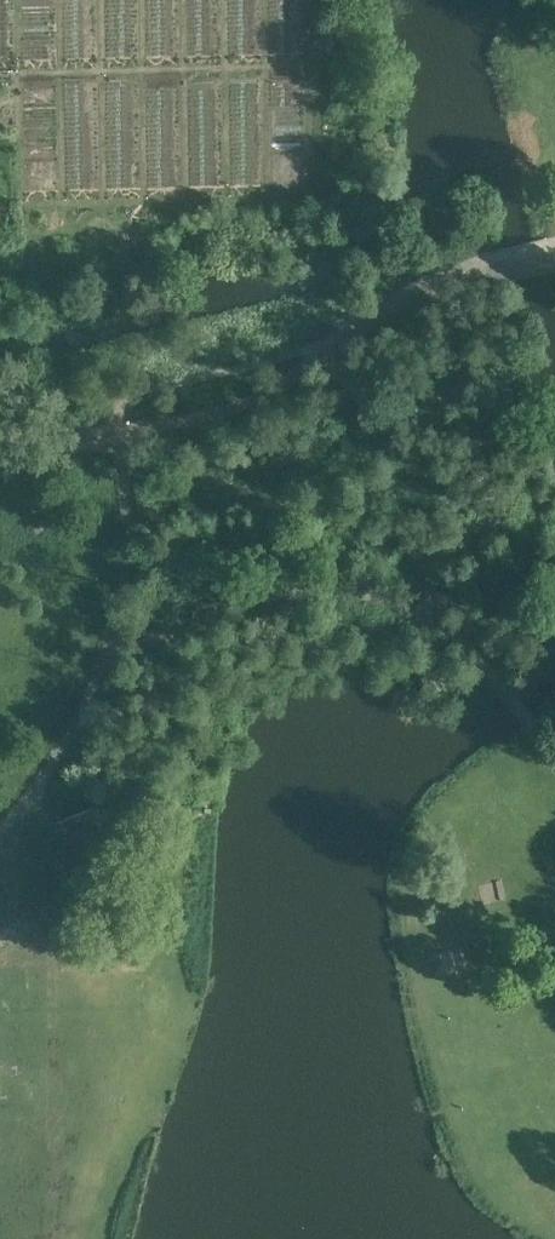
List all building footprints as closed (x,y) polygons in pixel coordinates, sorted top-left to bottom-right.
[(13,139),(0,140),(0,168),(13,168),(13,139)]
